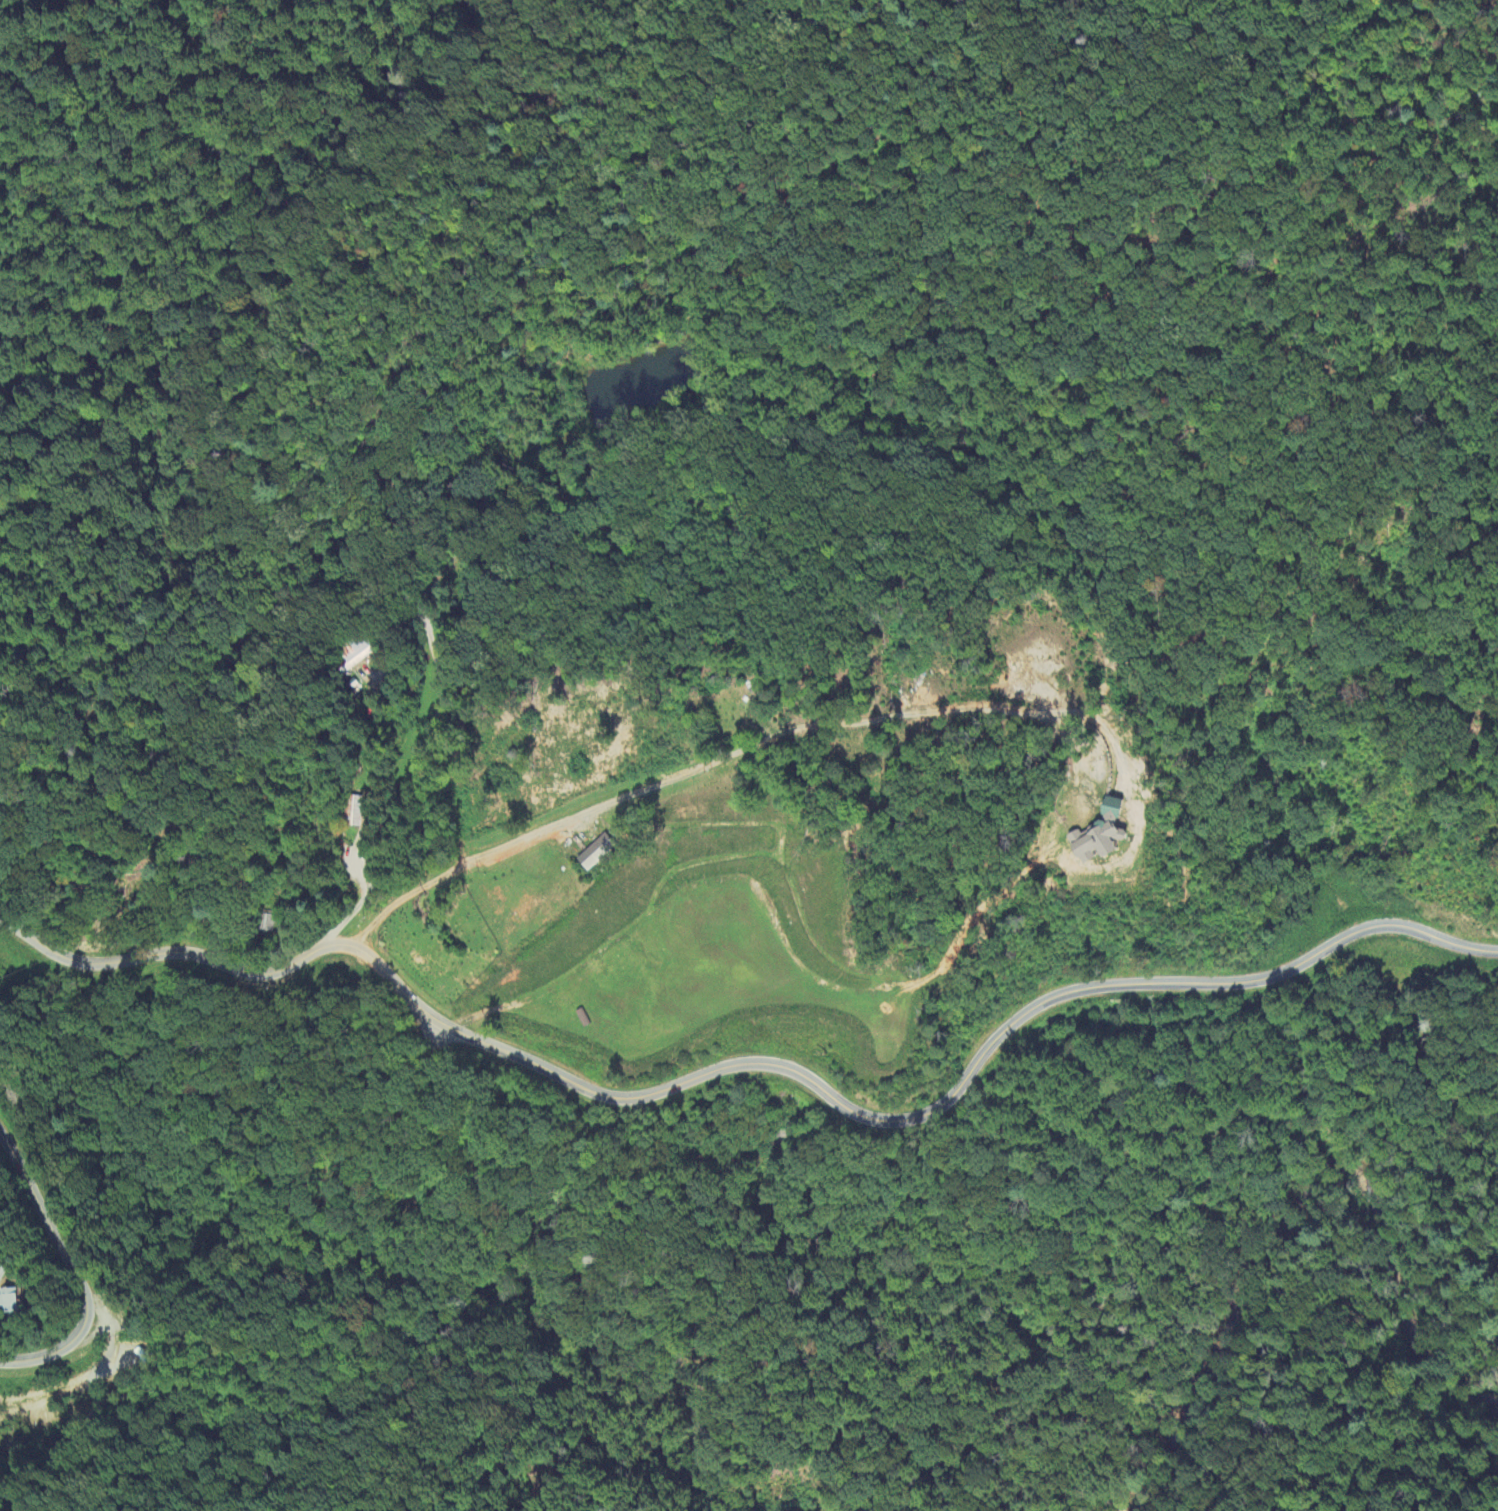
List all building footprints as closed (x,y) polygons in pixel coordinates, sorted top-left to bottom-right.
[(340,670),(344,675),(376,654),(366,639),(342,655),(349,665),(340,670)] [(351,828),(363,828),(362,798),(346,798),(347,820),(351,820),(351,828)] [(1105,824),(1079,840),(1081,828),(1061,841),(1074,843),(1069,846),(1082,866),(1093,859),(1095,850),(1101,860),(1115,851),(1109,840),(1122,843),(1124,833),(1115,831),(1120,801),(1104,798),(1100,816),(1105,824)] [(614,851),(601,837),(575,861),(589,875),(614,851)] [(0,1291),(0,1310),(15,1311),(16,1291),(0,1291)]
